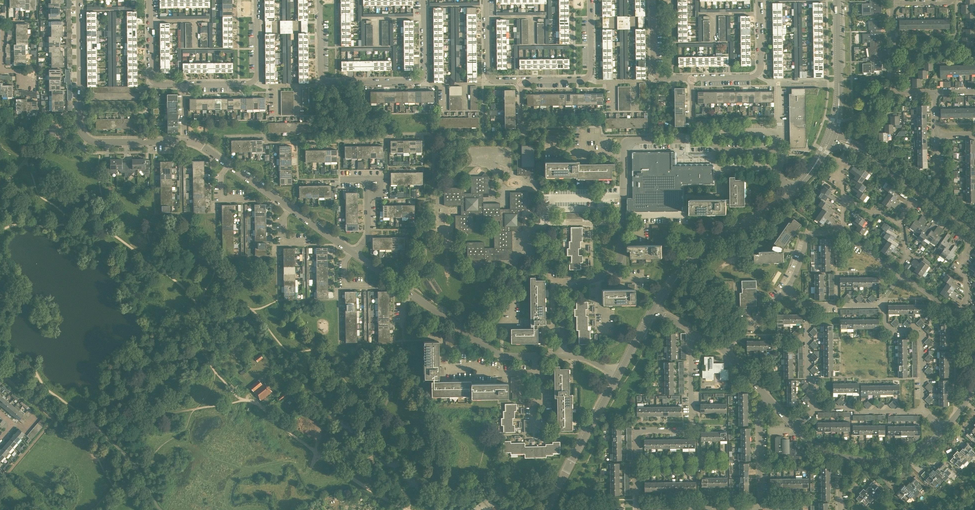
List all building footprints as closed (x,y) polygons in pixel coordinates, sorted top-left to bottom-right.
[(873,2),(873,12),(881,12),(881,0),(877,0),(873,0),(873,2)] [(873,14),(873,12),(873,2),(870,2),(870,4),(862,4),(862,15),(873,15),(873,14)] [(970,5),(966,5),(962,5),(962,14),(966,14),(970,13),(970,5)] [(970,13),(966,14),(966,22),(970,22),(974,22),(974,21),(974,13),(970,13)] [(873,30),(876,30),(876,29),(877,29),(881,29),(881,22),(869,22),(869,29),(870,29),(870,33),(873,33),(873,30)] [(974,30),(970,30),(970,29),(966,29),(966,38),(970,38),(974,38),(974,30)] [(876,32),(876,30),(873,30),(873,33),(873,40),(874,40),(876,40),(881,40),(881,32),(876,32)] [(870,47),(874,47),(874,46),(874,43),(874,40),(873,40),(873,33),(870,33),(870,34),(863,34),(863,42),(870,42),(870,47)] [(970,38),(966,38),(962,38),(962,46),(970,46),(970,38)] [(874,59),(876,59),(882,59),(882,57),(880,57),(880,56),(882,56),(881,52),(869,52),(869,59),(871,59),(871,62),(874,62),(874,59)] [(876,62),(876,59),(874,59),(874,62),(874,73),(874,77),(878,77),(878,70),(882,70),(882,62),(876,62)] [(874,62),(871,62),(871,64),(867,64),(863,64),(863,72),(867,72),(867,75),(871,75),(871,73),(874,73),(874,62)] [(924,71),(927,71),(933,71),(933,62),(924,62),(924,71)] [(927,71),(924,71),(918,71),(918,79),(921,79),(927,79),(927,71)] [(921,87),(921,79),(918,79),(913,79),(913,87),(921,87)] [(450,95),(456,95),(461,95),(461,86),(450,86),(450,95)] [(817,95),(818,94),(819,89),(819,88),(805,88),(793,88),(791,88),(792,94),(792,99),(792,149),(805,148),(806,148),(807,144),(808,139),(808,138),(817,95)] [(891,125),(893,125),(899,125),(899,116),(897,116),(893,116),(891,116),(891,124),(891,125)] [(515,129),(515,122),(504,122),(504,129),(504,132),(511,132),(511,129),(515,129)] [(893,125),(891,125),(891,124),(885,124),(885,133),(887,133),(893,133),(893,125)] [(887,133),(885,133),(879,133),(879,141),(887,141),(887,133)] [(277,144),(277,147),(279,147),(279,152),(291,152),(291,146),(280,146),(280,144),(277,144)] [(534,175),(535,175),(535,171),(534,166),(534,145),(521,145),(521,156),(521,157),(521,158),(517,158),(517,171),(517,175),(534,175)] [(678,184),(714,184),(714,173),(714,165),(709,165),(696,165),(680,166),(675,166),(675,157),(675,152),(672,152),(632,152),(633,205),(679,204),(678,184)] [(122,159),(116,160),(116,170),(118,170),(121,173),(127,173),(127,166),(122,166),(122,159)] [(127,163),(127,166),(127,173),(133,173),(137,169),(138,169),(138,159),(132,159),(132,163),(127,163)] [(145,159),(138,159),(138,169),(140,169),(143,173),(149,172),(149,166),(145,166),(145,159)] [(114,170),(116,170),(116,160),(110,160),(110,166),(105,166),(105,173),(111,173),(114,170)] [(611,179),(611,169),(614,169),(614,164),(578,164),(578,162),(544,162),(544,171),(544,177),(576,177),(576,179),(611,179)] [(854,166),(852,169),(865,179),(869,173),(861,168),(859,171),(858,170),(858,169),(854,166)] [(854,178),(862,184),(865,179),(852,169),(850,172),(854,175),(855,175),(856,176),(854,178)] [(500,203),(483,203),(483,197),(489,197),(489,182),(489,176),(485,172),(481,176),(471,176),(471,193),(464,193),(464,189),(461,189),(461,187),(444,187),(444,205),(461,205),(461,215),(455,215),(455,232),(453,232),(473,232),(473,215),(476,215),(476,219),(483,219),(483,221),(500,221),(500,231),(494,231),(494,248),(484,248),(484,242),(467,242),(463,246),(467,249),(467,260),(484,260),(512,260),(512,235),(512,231),(522,231),(522,223),(522,217),(522,209),(528,209),(528,196),(528,192),(510,192),(510,196),(510,209),(508,209),(500,209),(500,203)] [(727,214),(726,206),(744,206),(744,179),(735,179),(735,176),(730,176),(730,199),(724,199),(724,194),(719,194),(716,194),(716,199),(690,199),(690,214),(727,214)] [(857,184),(855,186),(863,192),(866,187),(862,184),(854,178),(853,177),(851,180),(855,184),(856,183),(857,184)] [(825,186),(821,191),(829,197),(834,201),(836,198),(831,195),(830,194),(832,191),(833,189),(827,184),(826,186),(825,186)] [(889,192),(897,198),(898,198),(900,196),(896,193),(895,193),(894,192),(896,189),(888,184),(885,189),(889,192)] [(863,192),(855,186),(854,186),(852,189),(856,192),(857,192),(858,192),(856,195),(864,201),(868,195),(867,195),(863,192)] [(827,200),(829,197),(821,191),(817,196),(822,200),(822,199),(830,205),(829,205),(830,206),(833,203),(828,200),(827,200)] [(897,198),(889,192),(886,197),(899,207),(901,204),(896,201),(895,200),(897,198)] [(897,210),(899,207),(886,197),(882,202),(886,206),(885,207),(889,210),(890,208),(889,208),(891,205),(893,206),(892,206),(897,210)] [(822,200),(818,205),(823,208),(831,214),(832,215),(834,212),(829,208),(829,209),(828,208),(829,205),(830,205),(822,199),(822,200)] [(831,214),(823,208),(819,213),(833,223),(835,220),(830,217),(829,217),(831,214)] [(857,218),(855,220),(855,221),(863,226),(866,221),(853,211),(851,214),(855,217),(856,217),(857,218)] [(831,226),(833,223),(819,213),(815,218),(819,221),(823,224),(825,221),(826,222),(831,226)] [(910,227),(915,231),(925,217),(922,215),(919,220),(918,221),(915,219),(910,227)] [(925,217),(915,231),(914,232),(918,237),(920,234),(926,226),(923,224),(924,223),(924,224),(928,219),(925,217)] [(791,223),(789,222),(774,243),(777,245),(777,246),(774,246),(773,248),(776,250),(775,251),(759,252),(759,253),(754,254),(754,263),(784,262),(783,252),(783,251),(784,249),(788,243),(794,234),(795,233),(801,224),(794,219),(791,222),(791,223)] [(863,235),(867,229),(863,226),(855,221),(855,220),(854,220),(852,223),(856,226),(857,225),(858,226),(856,229),(855,228),(853,231),(859,235),(861,233),(863,235)] [(882,228),(887,232),(894,237),(896,238),(898,235),(893,232),(892,232),(891,231),(893,229),(885,223),(882,228)] [(651,244),(652,244),(652,245),(662,245),(664,245),(664,240),(670,240),(669,225),(652,225),(652,240),(651,240),(651,244)] [(920,234),(918,237),(917,239),(922,243),(926,238),(925,238),(927,235),(925,233),(926,232),(929,227),(926,225),(926,226),(920,234)] [(925,238),(926,238),(930,241),(940,228),(937,226),(934,231),(934,232),(931,230),(927,235),(925,238)] [(943,230),(940,228),(930,241),(936,245),(941,237),(938,235),(939,234),(940,235),(943,230)] [(892,240),(894,237),(887,232),(885,234),(882,233),(881,235),(888,240),(896,246),(897,247),(899,244),(894,240),(894,241),(892,240)] [(941,253),(943,250),(949,243),(946,241),(946,239),(947,240),(950,235),(948,233),(938,247),(937,250),(941,253)] [(888,240),(884,245),(892,251),(898,255),(900,252),(895,249),(894,249),(896,246),(888,240)] [(943,250),(941,253),(940,255),(945,259),(950,251),(947,249),(948,248),(949,248),(952,243),(949,241),(949,243),(943,250)] [(662,248),(662,245),(652,245),(629,246),(629,251),(631,251),(632,254),(632,258),(653,258),(663,258),(662,248)] [(890,254),(892,251),(884,245),(880,250),(894,260),(896,257),(892,254),(891,254),(890,254)] [(954,245),(950,251),(945,259),(950,262),(956,255),(953,253),(954,252),(957,247),(954,245)] [(914,259),(912,261),(925,271),(929,266),(928,265),(930,263),(924,258),(922,261),(921,260),(919,263),(918,263),(919,262),(915,259),(914,259)] [(925,271),(912,261),(910,264),(915,267),(916,268),(914,271),(913,273),(916,276),(918,273),(922,276),(923,276),(924,276),(925,276),(926,276),(928,273),(925,271)] [(946,274),(943,279),(947,283),(947,282),(955,288),(957,289),(958,287),(954,283),(954,284),(952,283),(954,280),(952,278),(947,275),(946,274)] [(530,324),(537,324),(545,324),(545,280),(535,280),(535,277),(530,277),(530,297),(530,299),(530,318),(530,324)] [(741,308),(747,308),(747,306),(757,306),(757,300),(755,300),(755,299),(754,288),(757,288),(756,280),(742,280),(742,293),(740,293),(741,308)] [(947,282),(947,283),(944,288),(957,297),(959,295),(955,291),(954,292),(953,291),(955,288),(947,282)] [(631,284),(628,284),(628,288),(603,289),(602,289),(602,304),(634,303),(634,293),(634,284),(631,284)] [(955,300),(957,297),(944,288),(940,293),(948,298),(950,296),(951,297),(955,300)] [(537,343),(537,328),(530,328),(510,329),(511,337),(511,343),(532,343),(537,343)] [(444,367),(439,367),(438,341),(424,341),(424,378),(431,378),(439,378),(439,375),(444,375),(444,367)] [(724,363),(713,363),(713,359),(713,357),(704,357),(704,364),(706,364),(706,370),(703,370),(703,378),(706,378),(706,379),(714,379),(713,372),(720,372),(720,370),(724,370),(724,363)] [(559,366),(554,366),(554,386),(549,386),(549,395),(554,395),(554,398),(557,398),(557,430),(572,430),(571,395),(569,395),(569,369),(559,369),(559,366)] [(471,381),(439,382),(432,382),(431,382),(431,396),(471,396),(471,398),(508,398),(507,383),(505,383),(505,378),(497,378),(497,383),(471,384),(471,381)] [(258,379),(250,387),(261,400),(272,391),(264,382),(262,384),(258,379)] [(278,398),(280,401),(288,394),(286,392),(278,398)] [(297,392),(292,396),(297,404),(302,400),(297,392)] [(5,399),(1,404),(5,408),(10,403),(5,399)] [(10,403),(5,408),(10,412),(14,407),(10,403)] [(15,416),(19,411),(21,409),(16,405),(14,407),(10,412),(15,416)] [(19,420),(21,417),(23,415),(19,411),(15,416),(19,420)] [(972,430),(973,431),(970,434),(968,432),(965,435),(972,441),(974,437),(974,426),(972,430)] [(19,429),(15,434),(20,438),(24,433),(19,429)] [(15,434),(11,438),(16,443),(20,438),(15,434)] [(795,456),(795,447),(797,447),(797,442),(789,442),(789,439),(788,439),(788,438),(784,438),(784,439),(783,439),(783,437),(782,437),(782,436),(776,436),(776,437),(775,437),(775,447),(775,452),(779,452),(779,453),(775,453),(775,454),(776,455),(776,457),(777,458),(778,458),(779,459),(779,460),(788,460),(789,460),(789,462),(799,462),(799,456),(795,456)] [(12,447),(16,443),(11,438),(7,443),(12,447)] [(7,443),(3,447),(8,452),(12,447),(7,443)] [(959,452),(967,460),(969,462),(972,459),(971,458),(974,454),(974,453),(971,450),(972,448),(967,443),(959,452)] [(3,447),(0,451),(0,452),(5,456),(6,457),(10,453),(8,452),(9,452),(8,452),(3,447)] [(964,464),(967,460),(959,452),(957,450),(949,459),(954,464),(955,463),(960,467),(963,463),(964,464)] [(943,462),(935,471),(943,479),(945,481),(948,478),(947,477),(951,472),(947,469),(948,467),(943,462)] [(943,479),(935,471),(933,470),(928,475),(925,472),(921,476),(925,479),(928,482),(930,483),(931,482),(935,486),(939,482),(940,483),(943,479)] [(914,477),(906,486),(914,494),(916,496),(919,492),(918,492),(922,487),(918,484),(919,482),(914,477)] [(873,481),(865,490),(874,498),(875,500),(878,497),(877,496),(881,491),(877,487),(878,486),(873,481)] [(911,498),(914,494),(906,486),(904,485),(895,494),(901,499),(902,497),(906,501),(910,497),(911,498)] [(874,498),(865,490),(863,489),(855,498),(860,503),(861,501),(866,505),(869,501),(870,502),(874,498)]
